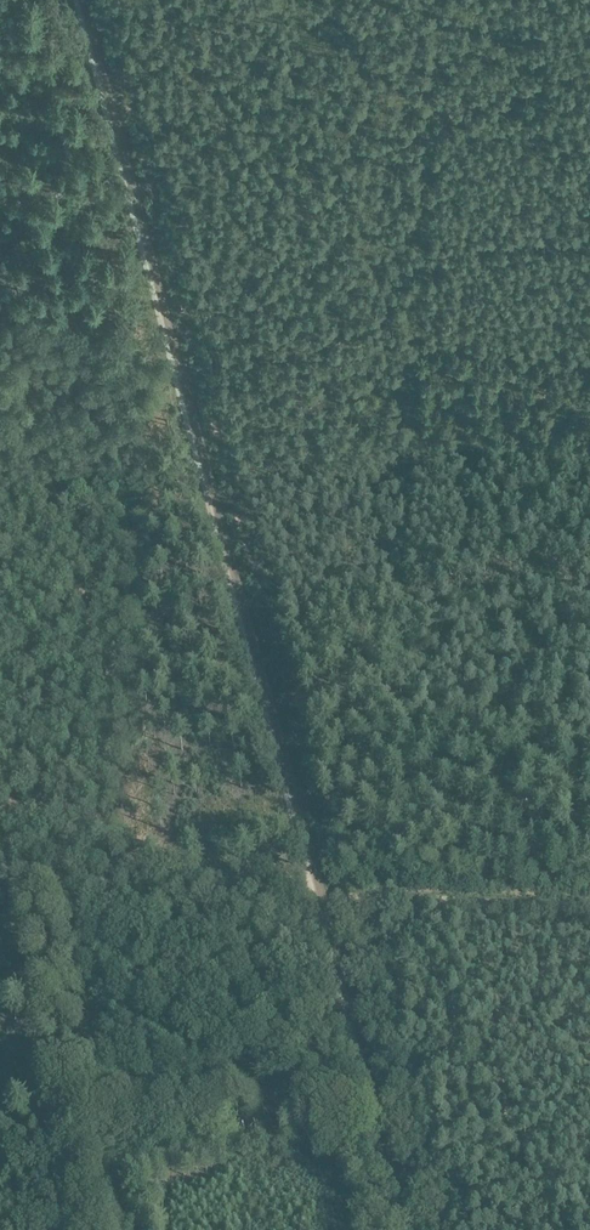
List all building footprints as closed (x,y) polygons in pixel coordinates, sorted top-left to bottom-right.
[(212,729),(219,724),(213,716),(206,721),(212,729)]
